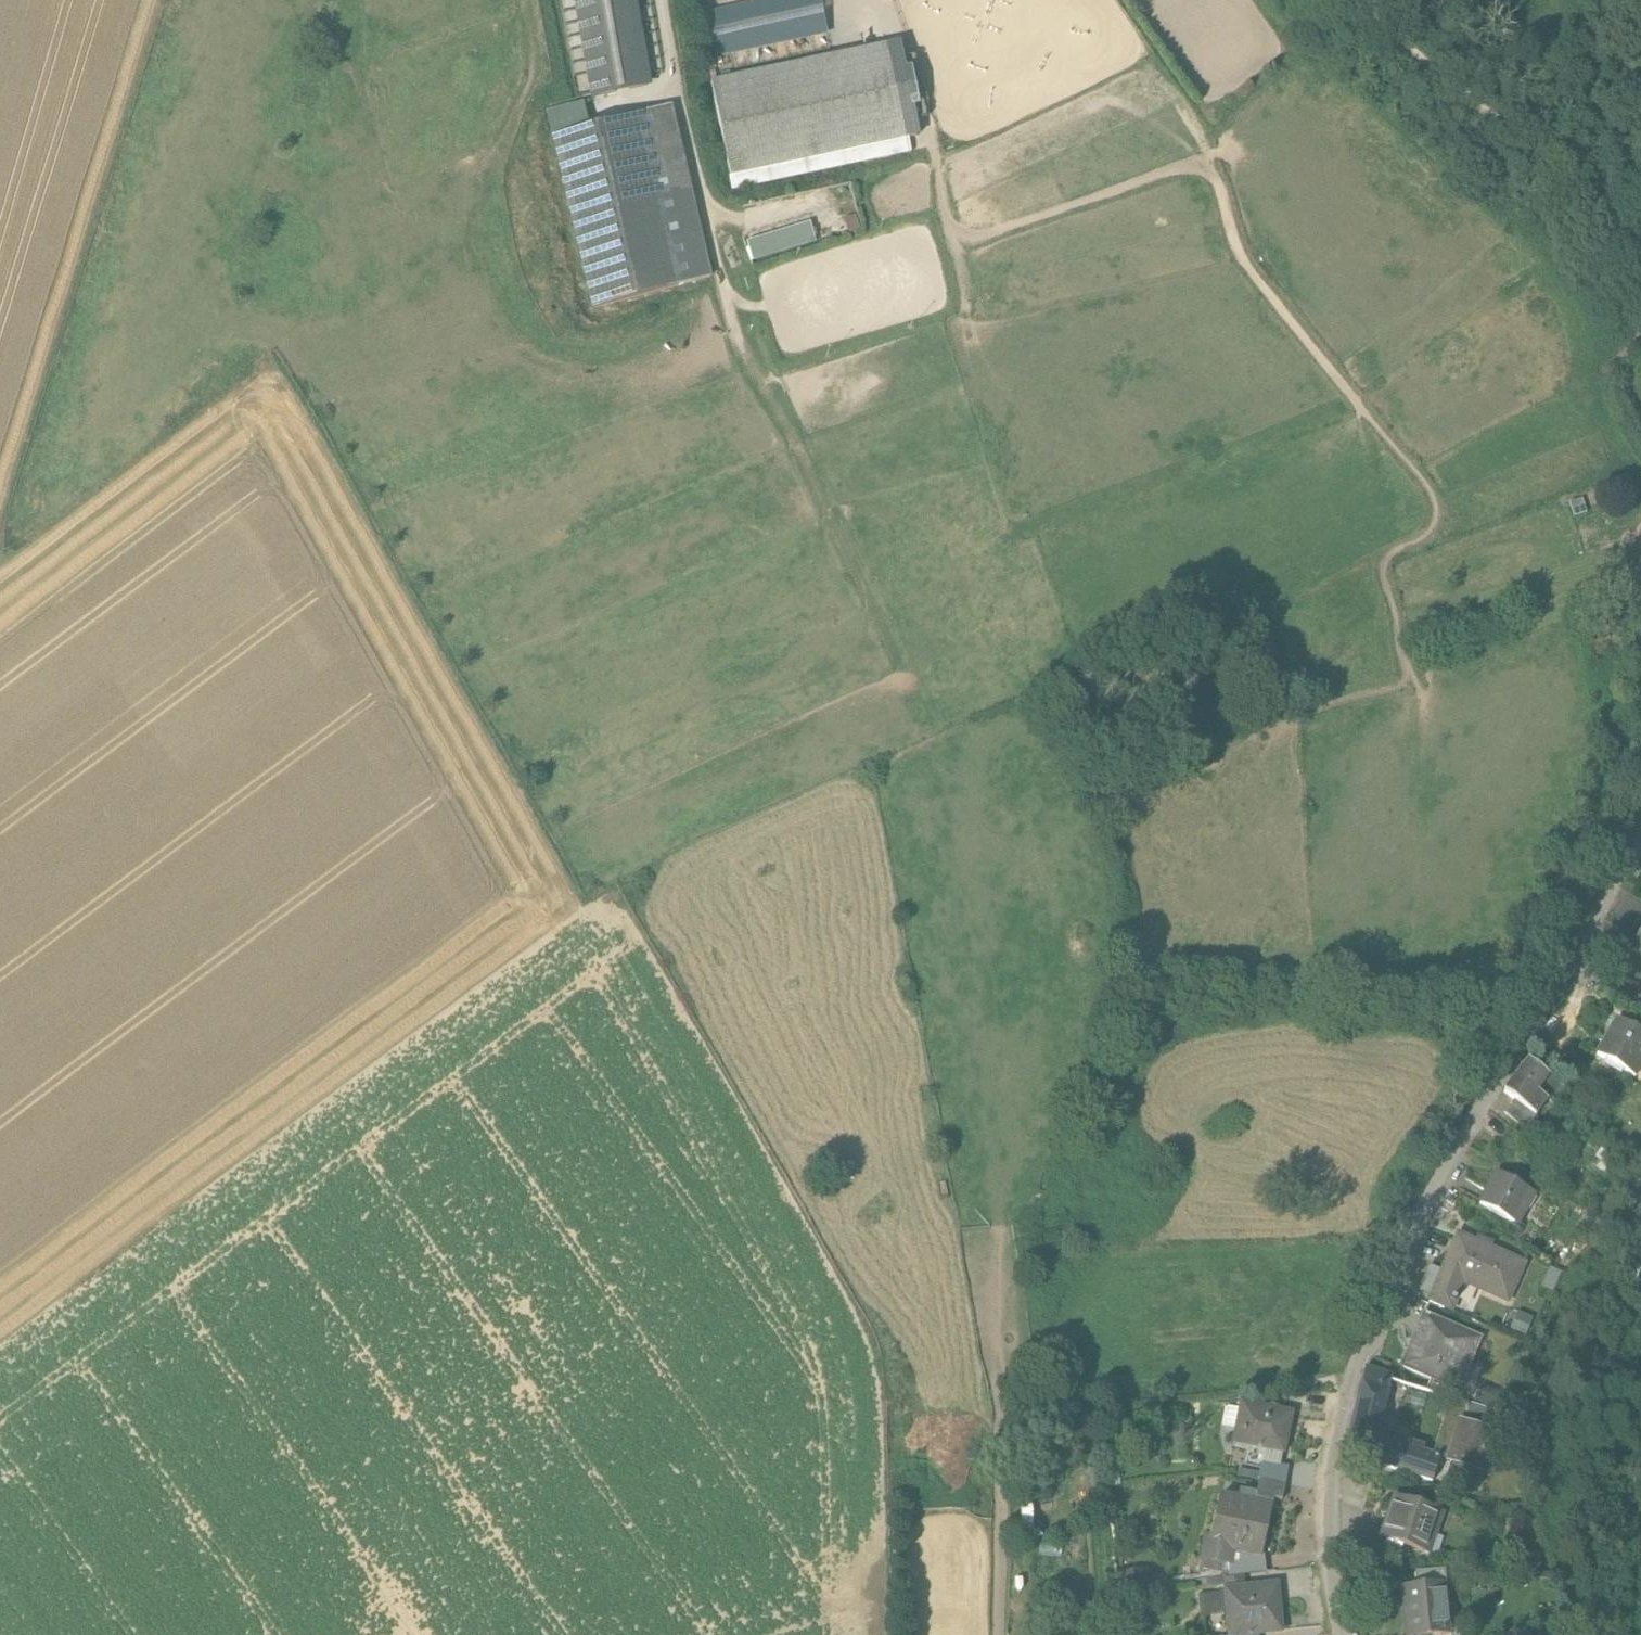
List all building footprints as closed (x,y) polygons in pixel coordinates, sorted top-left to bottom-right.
[(595,93),(647,84),(632,0),(579,0),(595,93)] [(708,14),(716,54),(820,32),(813,0),(775,0),(708,14)] [(885,45),(710,81),(733,188),(907,151),(898,107),(911,104),(905,74),(891,77),(885,45)] [(670,108),(589,126),(583,98),(549,106),(593,302),(708,276),(670,108)] [(812,221),(746,236),(751,258),(817,242),(812,221)] [(1632,952),(1640,957),(1640,935),(1632,952)] [(1615,1021),(1595,1055),(1630,1075),(1640,1056),(1640,1036),(1615,1021)] [(1528,1061),(1504,1092),(1524,1107),(1536,1091),(1548,1076),(1528,1061)] [(1633,1081),(1640,1086),(1640,1066),(1633,1081)] [(1547,1100),(1536,1091),(1524,1107),(1535,1116),(1547,1100)] [(1529,1192),(1497,1173),(1479,1204),(1512,1223),(1529,1192)] [(1523,1263),(1451,1234),(1428,1291),(1455,1301),(1460,1288),(1506,1306),(1523,1263)] [(1479,1341),(1423,1318),(1401,1369),(1433,1382),(1435,1378),(1454,1386),(1458,1375),(1464,1378),(1479,1341)] [(1362,1384),(1359,1399),(1345,1456),(1368,1462),(1375,1437),(1391,1377),(1365,1370),(1362,1384)] [(1290,1414),(1241,1405),(1234,1443),(1283,1452),(1290,1414)] [(1490,1435),(1462,1426),(1450,1463),(1478,1473),(1490,1435)] [(1440,1458),(1375,1437),(1368,1462),(1383,1468),(1432,1484),(1440,1458)] [(1288,1469),(1263,1464),(1259,1480),(1285,1485),(1288,1469)] [(1285,1485),(1259,1480),(1256,1496),(1282,1501),(1285,1485)] [(1241,1499),(1221,1495),(1212,1538),(1206,1537),(1202,1559),(1237,1566),(1240,1553),(1247,1555),(1247,1554),(1261,1557),(1271,1510),(1240,1503),(1241,1499)] [(1437,1513),(1394,1499),(1380,1541),(1405,1549),(1423,1555),(1437,1513)] [(1413,1578),(1414,1590),(1403,1591),(1407,1634),(1447,1634),(1441,1576),(1413,1578)] [(1226,1592),(1229,1634),(1250,1634),(1258,1634),(1281,1632),(1277,1587),(1226,1592)]
